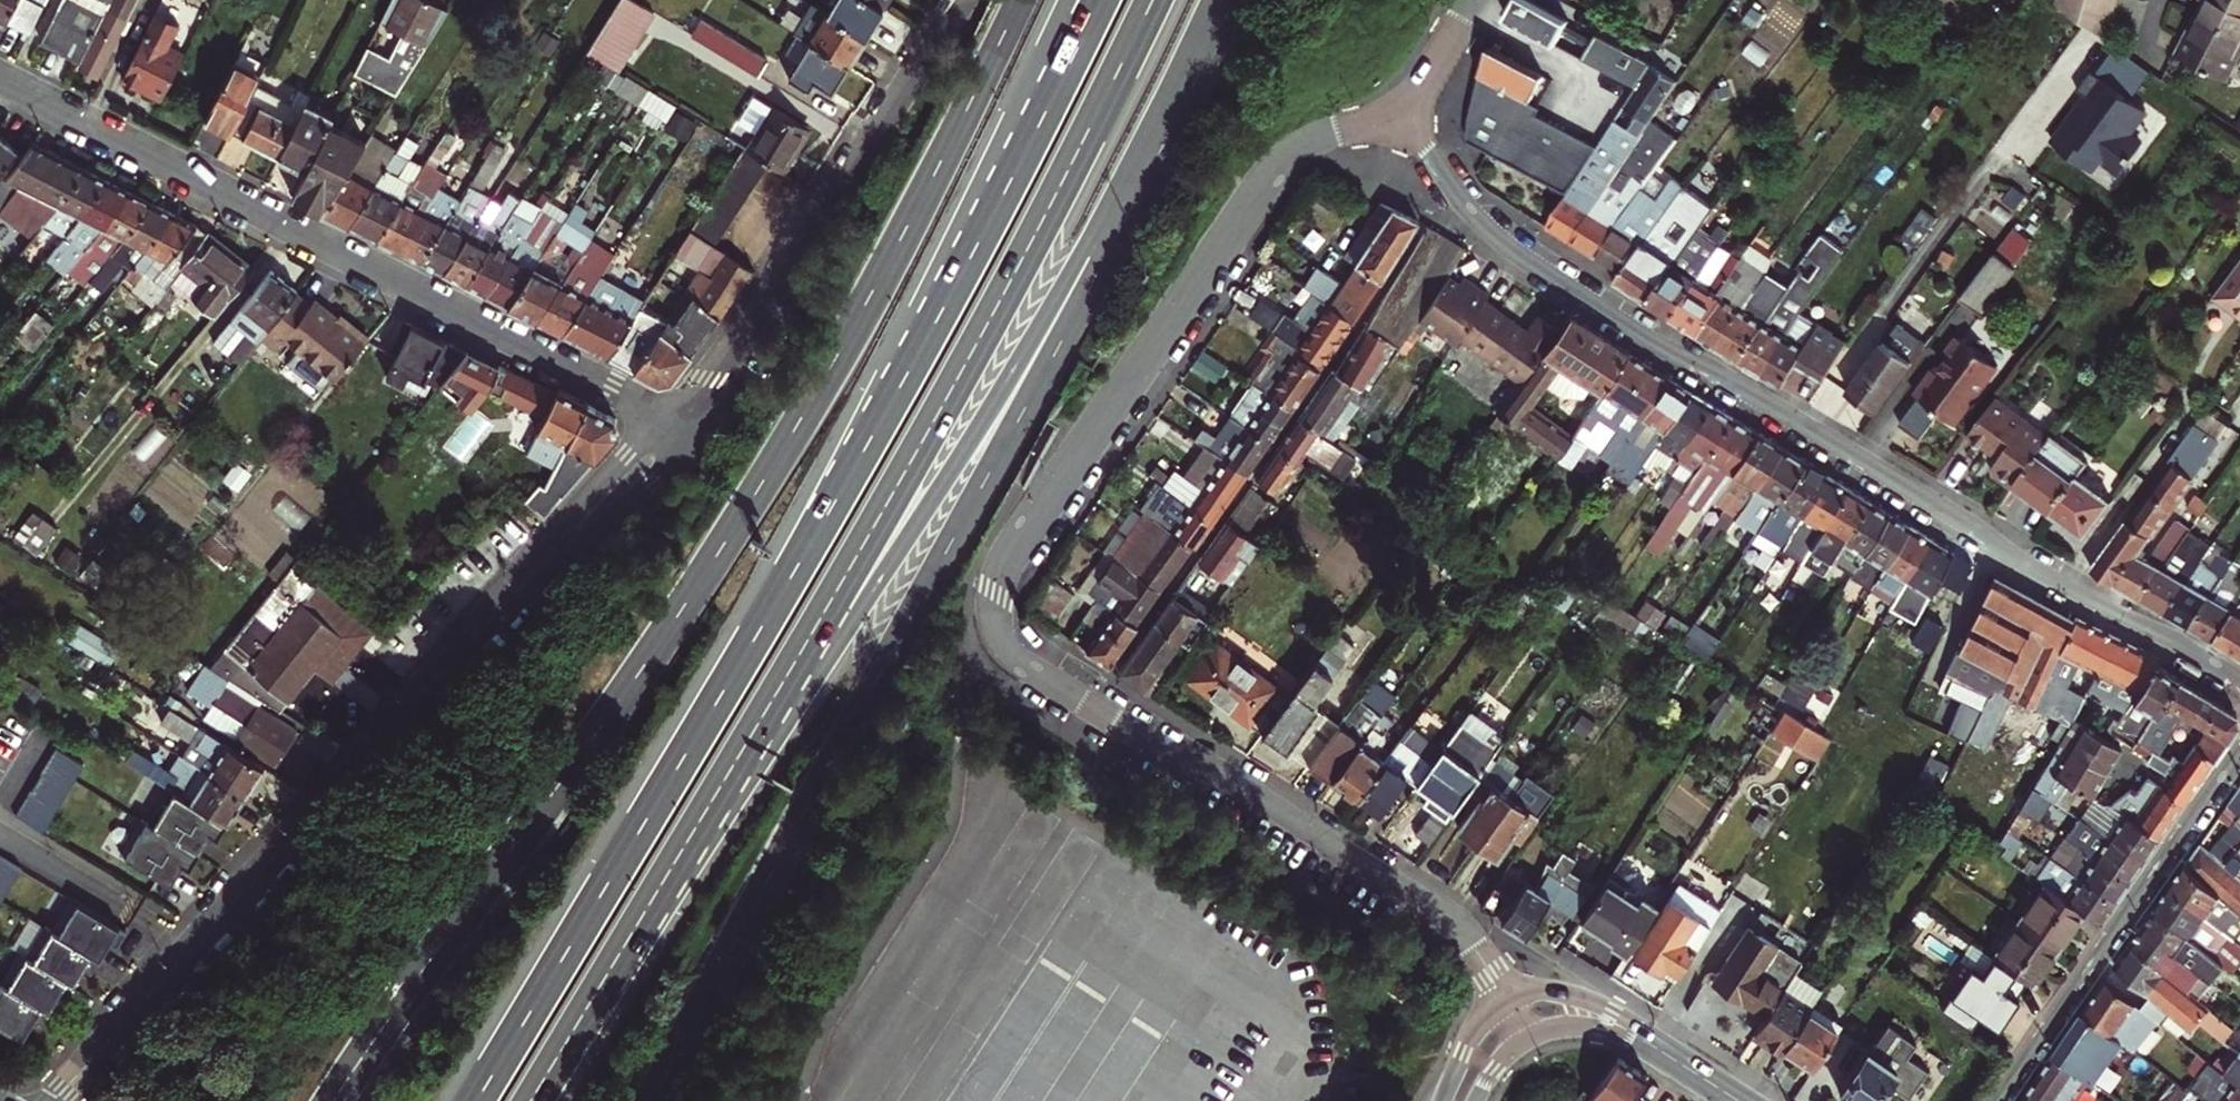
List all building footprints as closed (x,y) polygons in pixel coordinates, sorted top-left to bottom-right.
[(35,26),(48,0),(0,0),(0,11),(9,15),(11,13),(35,26)] [(111,0),(60,0),(44,31),(84,53),(111,0)] [(137,0),(111,0),(84,53),(80,59),(101,70),(137,0)] [(388,12),(409,23),(397,48),(376,37),(363,63),(402,82),(454,0),(395,0),(388,12)] [(621,60),(658,2),(654,0),(616,0),(590,41),(621,60)] [(833,2),(829,0),(811,0),(799,21),(816,31),(853,54),(870,25),(833,2)] [(885,0),(834,0),(833,2),(870,25),(885,0)] [(1508,18),(1634,84),(1649,62),(1532,0),(1518,0),(1508,18)] [(2107,36),(2118,0),(2060,0),(2060,3),(2107,36)] [(2201,13),(2239,33),(2239,0),(2207,0),(2201,13)] [(183,15),(160,4),(126,70),(165,90),(188,45),(172,37),(183,15)] [(706,11),(696,26),(763,66),(772,51),(706,11)] [(2201,13),(2187,40),(2183,37),(2176,51),(2228,78),(2239,55),(2239,53),(2234,50),(2239,40),(2239,33),(2201,13)] [(837,81),(853,54),(816,31),(793,69),(814,81),(820,72),(837,81)] [(1543,74),(1493,48),(1489,59),(1482,76),(1474,118),(1474,141),(1567,190),(1597,144),(1538,107),(1542,101),(1532,94),(1543,74)] [(236,125),(260,79),(264,71),(237,57),(209,111),(236,125)] [(1567,190),(1547,221),(1572,237),(1627,154),(1678,78),(1649,62),(1634,84),(1622,104),(1636,113),(1628,126),(1613,117),(1597,144),(1567,190)] [(2147,109),(2093,72),(2080,90),(2089,96),(2079,111),(2072,107),(2049,141),(2094,172),(2102,160),(2121,173),(2142,142),(2130,134),(2147,109)] [(260,79),(236,125),(285,151),(311,98),(316,90),(306,85),(299,99),(260,79)] [(763,124),(753,140),(774,153),(787,161),(814,119),(763,88),(747,114),(763,124)] [(334,119),(338,112),(311,98),(285,151),(311,165),(334,119)] [(311,165),(298,189),(327,204),(368,137),(334,119),(311,165)] [(439,137),(450,143),(458,130),(448,123),(439,137)] [(327,204),(352,217),(398,144),(374,129),(368,137),(327,204)] [(440,160),(450,143),(439,137),(428,153),(440,160)] [(4,138),(0,143),(0,188),(27,157),(4,138)] [(664,319),(641,304),(611,349),(661,375),(676,371),(730,301),(757,260),(720,237),(774,153),(753,140),(749,138),(674,252),(699,268),(693,279),(702,286),(698,293),(689,294),(674,319),(667,315),(664,319)] [(446,265),(490,196),(519,152),(498,139),(478,169),(423,253),(446,265)] [(1627,154),(1572,237),(1596,251),(1648,176),(1667,149),(1656,140),(1640,163),(1627,154)] [(379,231),(426,157),(400,142),(398,144),(352,217),(379,231)] [(46,234),(48,232),(93,176),(40,148),(9,185),(19,190),(7,216),(46,234)] [(379,231),(402,242),(441,181),(451,167),(440,160),(428,153),(426,157),(379,231)] [(423,253),(478,169),(466,162),(451,187),(441,181),(402,242),(423,253)] [(1648,176),(1596,251),(1622,267),(1666,207),(1684,183),(1672,175),(1663,187),(1648,176)] [(71,242),(115,187),(93,176),(48,232),(65,245),(68,241),(71,242)] [(1614,278),(1648,299),(1699,229),(1715,207),(1684,183),(1666,207),(1622,267),(1614,278)] [(137,198),(115,187),(71,242),(64,250),(77,259),(84,249),(92,255),(137,198)] [(470,277),(511,212),(523,194),(513,188),(502,205),(490,196),(446,265),(470,277)] [(512,299),(540,313),(591,233),(596,225),(583,216),(593,200),(581,192),(562,220),(512,299)] [(137,198),(92,255),(83,266),(101,280),(158,209),(137,198)] [(1418,220),(1392,206),(1380,203),(1366,223),(1375,229),(1353,262),(1342,278),(1368,295),(1418,220)] [(512,299),(562,220),(541,207),(524,233),(490,287),(512,299)] [(1902,241),(1916,249),(1935,216),(1921,208),(1902,241)] [(181,221),(158,209),(101,280),(95,288),(109,300),(133,272),(138,276),(181,221)] [(470,277),(490,287),(524,233),(512,225),(517,217),(511,212),(470,277)] [(181,221),(138,276),(130,286),(150,302),(162,287),(175,297),(191,277),(218,243),(204,232),(181,221)] [(1375,229),(1366,223),(1344,255),(1353,262),(1375,229)] [(1465,248),(1443,235),(1426,225),(1364,326),(1398,345),(1418,316),(1447,274),(1465,248)] [(1672,314),(1719,243),(1699,229),(1648,299),(1672,314)] [(1764,373),(1797,314),(1800,309),(1845,248),(1821,231),(1804,253),(1819,263),(1810,275),(1800,269),(1789,285),(1778,302),(1740,358),(1764,373)] [(565,326),(605,266),(617,248),(591,233),(540,313),(565,326)] [(1740,256),(1737,261),(1744,266),(1763,239),(1755,233),(1740,256)] [(260,274),(218,243),(191,277),(213,294),(202,307),(223,322),(260,274)] [(1672,314),(1693,328),(1735,264),(1737,261),(1740,256),(1719,243),(1672,314)] [(2017,266),(1997,251),(1962,297),(1982,312),(2017,266)] [(2216,292),(2239,310),(2239,260),(2216,292)] [(1716,342),(1748,294),(1758,279),(1735,264),(1693,328),(1716,342)] [(1340,281),(1315,265),(1301,285),(1328,303),(1310,329),(1284,311),(1272,330),(1274,332),(1322,364),(1368,295),(1342,278),(1340,281)] [(611,349),(641,304),(650,289),(605,266),(565,326),(611,349)] [(1469,289),(1447,274),(1418,316),(1454,341),(1457,337),(1483,299),(1488,293),(1473,283),(1469,289)] [(1716,342),(1740,358),(1778,302),(1789,285),(1776,276),(1759,301),(1748,294),(1716,342)] [(281,278),(226,348),(251,369),(274,340),(306,300),(307,299),(281,278)] [(1528,331),(1483,299),(1457,337),(1523,382),(1562,328),(1540,313),(1528,331)] [(306,300),(274,340),(288,351),(296,340),(312,352),(300,366),(333,393),(344,379),(349,383),(382,343),(363,328),(358,333),(325,306),(320,312),(306,300)] [(1797,363),(1823,378),(1851,340),(1800,309),(1797,314),(1764,373),(1784,384),(1797,363)] [(1598,390),(1627,348),(1573,313),(1562,328),(1523,382),(1498,416),(1554,454),(1567,435),(1530,410),(1562,365),(1598,390)] [(43,315),(22,341),(41,356),(62,329),(43,315)] [(1877,410),(1926,346),(1896,324),(1848,389),(1877,410)] [(1364,326),(1334,376),(1363,395),(1398,345),(1364,326)] [(1291,409),(1319,369),(1322,364),(1274,332),(1265,346),(1271,350),(1250,381),(1253,383),(1291,409)] [(455,351),(420,333),(394,383),(413,392),(418,382),(434,390),(455,351)] [(1957,423),(1983,388),(1982,380),(1991,378),(2000,366),(1960,336),(1949,350),(1954,354),(1940,371),(1936,368),(1917,393),(1957,423)] [(1599,435),(1648,362),(1627,348),(1598,390),(1567,435),(1554,454),(1575,470),(1599,435)] [(1225,367),(1202,351),(1191,366),(1214,382),(1225,367)] [(552,427),(565,402),(514,379),(507,377),(506,379),(473,361),(445,396),(491,421),(501,403),(552,427)] [(1611,460),(1668,376),(1648,362),(1599,435),(1607,440),(1594,461),(1606,467),(1611,460)] [(1348,397),(1358,403),(1363,395),(1334,376),(1331,374),(1300,417),(1323,434),(1348,397)] [(1611,460),(1633,474),(1689,390),(1668,376),(1611,460)] [(1269,441),(1291,409),(1253,383),(1231,416),(1269,441)] [(1658,462),(1666,467),(1709,402),(1689,390),(1633,474),(1625,485),(1634,491),(1641,479),(1644,481),(1658,462)] [(2019,481),(2053,435),(1999,394),(1968,435),(1987,449),(1994,448),(2003,455),(1994,466),(1995,475),(2013,489),(2019,481)] [(571,462),(596,414),(567,399),(565,402),(552,427),(527,473),(546,482),(560,457),(571,462)] [(1672,506),(1731,415),(1709,402),(1666,467),(1675,473),(1659,498),(1672,506)] [(624,429),(596,414),(571,462),(553,495),(547,491),(543,496),(536,505),(533,509),(553,526),(626,443),(624,429)] [(1683,541),(1713,496),(1757,430),(1731,415),(1672,506),(1665,516),(1677,524),(1672,533),(1683,541)] [(1247,472),(1269,441),(1231,416),(1230,416),(1217,436),(1201,426),(1193,438),(1204,445),(1210,447),(1223,455),(1247,472)] [(1276,450),(1297,464),(1304,454),(1327,470),(1343,447),(1323,434),(1300,417),(1276,450)] [(2141,552),(2222,439),(2198,422),(2171,458),(2175,461),(2132,520),(2129,518),(2094,566),(2119,581),(2141,552)] [(2239,457),(2239,424),(2229,439),(2236,444),(2223,462),(2232,469),(2239,457)] [(1737,511),(1781,445),(1757,430),(1713,496),(1737,511)] [(2019,481),(2054,507),(2080,473),(2091,458),(2056,432),(2053,435),(2019,481)] [(1210,447),(1204,445),(1185,473),(1202,485),(1223,455),(1210,447)] [(1757,531),(1759,529),(1805,459),(1781,445),(1737,511),(1733,517),(1757,531)] [(1276,450),(1256,478),(1278,492),(1297,464),(1276,450)] [(1247,472),(1223,455),(1202,485),(1185,473),(1175,467),(1169,475),(1155,465),(1149,473),(1161,482),(1213,522),(1247,472)] [(1805,459),(1759,529),(1782,544),(1825,471),(1805,459)] [(1805,537),(1812,542),(1847,484),(1825,471),(1782,544),(1764,572),(1776,580),(1784,569),(1788,572),(1802,550),(1799,547),(1805,537)] [(2080,473),(2054,507),(2086,531),(2112,497),(2080,473)] [(1161,482),(1141,510),(1145,513),(1188,544),(1194,548),(1213,522),(1161,482)] [(1833,555),(1868,496),(1847,484),(1812,542),(1833,555)] [(1250,487),(1225,522),(1248,536),(1271,502),(1250,487)] [(2196,522),(2210,501),(2200,494),(2196,491),(2183,513),(2196,522)] [(1841,560),(1855,568),(1889,509),(1868,496),(1833,555),(1823,572),(1830,576),(1841,560)] [(1277,506),(1271,502),(1248,536),(1255,540),(1277,506)] [(1889,509),(1855,568),(1851,575),(1872,587),(1909,521),(1889,509)] [(144,510),(137,519),(147,527),(154,517),(144,510)] [(1112,558),(1157,590),(1188,544),(1145,513),(1112,558)] [(2119,581),(2145,596),(2165,566),(2191,528),(2177,519),(2150,558),(2144,554),(2141,552),(2119,581)] [(1891,604),(1930,534),(1909,521),(1872,587),(1869,592),(1891,604)] [(1232,585),(1260,544),(1255,540),(1248,536),(1225,522),(1172,596),(1187,607),(1213,572),(1232,585)] [(65,536),(50,524),(30,550),(45,561),(65,536)] [(1391,540),(1402,547),(1411,535),(1400,528),(1391,540)] [(2165,566),(2145,596),(2170,612),(2199,564),(2213,542),(2191,528),(2165,566)] [(1916,617),(1935,581),(1952,549),(1953,547),(1930,534),(1891,604),(1916,617)] [(1808,547),(1791,575),(1811,588),(1818,577),(1812,573),(1822,555),(1808,547)] [(2199,564),(2170,612),(2193,625),(2226,571),(2235,558),(2221,548),(2208,568),(2199,564)] [(1970,559),(1952,549),(1935,581),(1951,590),(1970,559)] [(2239,602),(2239,594),(2237,592),(2239,587),(2239,551),(2235,558),(2226,571),(2193,625),(2214,638),(2239,602)] [(274,580),(286,589),(299,573),(305,567),(293,557),(274,580)] [(1134,625),(1157,590),(1112,558),(1088,593),(1113,611),(1134,625)] [(299,573),(309,580),(315,574),(305,567),(299,573)] [(1960,647),(2043,690),(2053,667),(2076,615),(1995,572),(1960,647)] [(286,589),(217,673),(287,718),(321,678),(337,692),(374,646),(303,588),(309,580),(299,573),(286,589)] [(1207,621),(1225,595),(1215,588),(1197,614),(1207,621)] [(1172,596),(1152,625),(1178,643),(1188,649),(1207,621),(1197,614),(1187,607),(1172,596)] [(2239,653),(2239,602),(2214,638),(2239,653)] [(1134,625),(1113,611),(1086,652),(1109,667),(1136,627),(1134,625)] [(2085,666),(2098,672),(2121,633),(2078,612),(2076,615),(2053,667),(2071,675),(2074,667),(2083,671),(2085,666)] [(1663,624),(1683,636),(1684,635),(1691,625),(1671,613),(1663,624)] [(1944,623),(1930,615),(1915,639),(1929,648),(1944,623)] [(1117,672),(1145,690),(1155,696),(1168,678),(1158,671),(1178,643),(1152,625),(1117,672)] [(1309,764),(1339,723),(1311,703),(1346,655),(1344,653),(1353,641),(1340,632),(1282,710),(1265,733),(1268,734),(1267,739),(1278,747),(1281,744),(1309,764)] [(2131,700),(2157,661),(2161,654),(2121,633),(2098,672),(2089,686),(2128,706),(2131,700)] [(104,667),(113,653),(97,642),(87,656),(104,667)] [(1192,679),(1224,702),(1250,665),(1219,643),(1192,679)] [(2037,704),(2043,690),(1960,647),(1947,675),(1967,685),(1988,695),(1969,733),(1968,735),(1989,747),(2014,694),(2037,704)] [(2156,714),(2180,675),(2157,661),(2131,700),(2152,712),(2156,714)] [(1288,694),(1250,665),(1224,702),(1265,733),(1282,710),(1279,707),(1288,694)] [(1781,695),(1788,683),(1766,669),(1759,681),(1781,695)] [(1803,708),(1817,683),(1795,671),(1788,683),(1781,695),(1803,708)] [(2197,743),(2216,754),(2239,720),(2237,710),(2180,675),(2156,714),(2152,712),(2135,739),(2149,748),(2154,750),(2178,713),(2205,730),(2197,743)] [(1332,780),(1334,777),(1383,712),(1395,696),(1372,680),(1339,723),(1309,764),(1332,780)] [(1988,695),(1967,685),(1949,723),(1969,733),(1988,695)] [(232,690),(210,726),(282,772),(305,737),(232,690)] [(1834,737),(1783,705),(1768,730),(1818,761),(1834,737)] [(196,766),(253,802),(271,774),(168,708),(159,723),(197,747),(188,761),(196,766)] [(1423,803),(1446,819),(1480,772),(1491,756),(1506,736),(1470,710),(1443,746),(1417,783),(1430,792),(1423,803)] [(1383,712),(1334,777),(1361,796),(1386,762),(1374,753),(1383,741),(1383,732),(1393,719),(1383,712)] [(2066,745),(2107,771),(2121,746),(2072,716),(2058,740),(2060,742),(2066,745)] [(1441,749),(1412,727),(1386,762),(1361,796),(1379,809),(1406,774),(1417,783),(1441,749)] [(2135,739),(2131,745),(2146,754),(2149,748),(2135,739)] [(2189,794),(2216,754),(2197,743),(2191,739),(2178,757),(2170,752),(2165,757),(2154,750),(2149,748),(2146,754),(2143,760),(2158,770),(2155,773),(2189,794)] [(2040,788),(2066,745),(2060,742),(2034,785),(2040,788)] [(2040,788),(2050,795),(2063,774),(2094,794),(2107,771),(2066,745),(2040,788)] [(235,831),(253,802),(196,766),(185,783),(167,772),(170,768),(137,748),(128,763),(179,795),(235,831)] [(65,756),(22,823),(49,840),(92,773),(65,756)] [(1522,778),(1491,756),(1480,772),(1486,777),(1511,795),(1522,778)] [(2080,815),(2145,858),(2161,835),(2108,802),(2094,794),(2063,774),(2050,795),(2080,815)] [(2130,787),(2108,802),(2161,835),(2185,800),(2148,775),(2138,791),(2130,787)] [(1486,777),(1472,797),(1478,802),(1472,811),(1459,829),(1477,841),(1511,795),(1486,777)] [(1550,798),(1522,778),(1511,795),(1538,815),(1550,798)] [(2027,811),(2040,788),(2034,785),(2032,783),(2019,805),(2027,811)] [(2227,804),(2239,813),(2239,785),(2227,804)] [(179,795),(155,831),(206,862),(219,841),(226,846),(236,832),(235,831),(179,795)] [(1516,830),(1524,835),(1538,815),(1511,795),(1477,841),(1498,856),(1510,838),(1516,830)] [(1465,806),(1472,811),(1478,802),(1472,797),(1465,806)] [(2015,833),(2029,812),(2027,811),(2019,805),(2006,827),(2015,833)] [(2080,815),(2065,834),(2132,877),(2145,858),(2080,815)] [(2239,846),(2239,816),(2214,850),(2227,861),(2239,846)] [(148,827),(126,862),(176,894),(188,874),(196,878),(206,862),(155,831),(148,827)] [(2007,844),(2015,833),(2006,827),(1999,839),(2007,844)] [(1518,844),(1524,835),(1516,830),(1510,838),(1518,844)] [(2132,877),(2065,834),(2050,855),(2118,898),(2132,877)] [(2227,861),(2214,850),(2202,840),(2186,864),(2236,907),(2239,910),(2239,872),(2227,861)] [(2239,872),(2239,846),(2227,861),(2239,872)] [(1571,868),(1578,857),(1563,848),(1553,864),(1547,861),(1542,868),(1537,886),(1527,880),(1504,916),(1502,918),(1528,934),(1538,920),(1571,868)] [(2102,920),(2118,898),(2050,855),(2036,875),(2044,880),(2085,909),(2102,920)] [(27,875),(0,859),(0,917),(27,875)] [(2221,926),(2236,907),(2186,864),(2171,885),(2221,926)] [(1527,880),(1509,867),(1482,905),(1495,913),(1496,911),(1504,916),(1527,880)] [(1571,868),(1538,920),(1543,923),(1554,912),(1564,921),(1598,885),(1571,868)] [(1637,901),(1606,880),(1582,918),(1588,922),(1584,928),(1595,936),(1599,929),(1614,938),(1611,942),(1627,952),(1656,907),(1640,897),(1637,901)] [(2085,909),(2044,880),(2018,918),(2059,946),(2085,909)] [(1679,974),(1720,912),(1676,884),(1632,953),(1656,969),(1661,962),(1679,974)] [(2171,885),(2157,905),(2235,969),(2239,963),(2239,941),(2221,926),(2171,885)] [(76,905),(57,934),(105,964),(115,948),(122,952),(131,938),(76,905)] [(2236,970),(2235,969),(2157,905),(2145,923),(2206,973),(2212,967),(2228,981),(2236,970)] [(2059,946),(2018,918),(1994,955),(2029,979),(2034,983),(2059,946)] [(24,955),(31,960),(50,929),(36,921),(17,951),(24,955)] [(2216,981),(2206,973),(2145,923),(2132,941),(2170,972),(2202,997),(2216,981)] [(1765,1014),(1784,986),(1761,971),(1778,946),(1748,927),(1714,980),(1765,1014)] [(50,929),(31,960),(78,990),(89,973),(96,978),(105,964),(57,934),(50,929)] [(2152,992),(2170,972),(2132,941),(2116,965),(2152,992)] [(24,955),(5,986),(52,1016),(63,999),(70,1003),(78,990),(31,960),(24,955)] [(1971,968),(1944,1010),(1972,1028),(1982,1015),(1999,1027),(2020,997),(2017,996),(2029,979),(1994,955),(1982,973),(1971,968)] [(1661,962),(1656,969),(1675,981),(1679,974),(1661,962)] [(2202,997),(2170,972),(2152,992),(2196,1028),(2201,1021),(2239,1050),(2239,1028),(2202,997)] [(2185,1039),(2108,977),(2085,1011),(2118,1035),(2133,1012),(2150,1026),(2142,1037),(2169,1058),(2185,1039)] [(1765,1014),(1751,1036),(1760,1041),(1758,1045),(1777,1058),(1784,1048),(1811,1008),(1818,999),(1788,979),(1784,986),(1765,1014)] [(26,1042),(37,1024),(44,1029),(52,1016),(5,986),(0,982),(0,1026),(26,1042)] [(1811,1008),(1784,1048),(1811,1066),(1838,1026),(1811,1008)] [(2125,1040),(2118,1035),(2085,1011),(2055,1053),(2080,1072),(2091,1080),(2104,1061),(2109,1064),(2125,1040)] [(1887,1024),(1840,1092),(1853,1100),(1874,1100),(1888,1081),(1910,1095),(1929,1068),(1907,1054),(1915,1042),(1887,1024)] [(2080,1072),(2055,1053),(2025,1097),(2031,1100),(2061,1100),(2060,1100),(2080,1072)] [(2228,1071),(2239,1080),(2239,1054),(2228,1071)] [(1628,1100),(1646,1076),(1617,1058),(1585,1100),(1628,1100)] [(2213,1100),(2239,1100),(2239,1080),(2228,1071),(2227,1072),(2212,1061),(2193,1087),(2208,1097),(2213,1100)]
